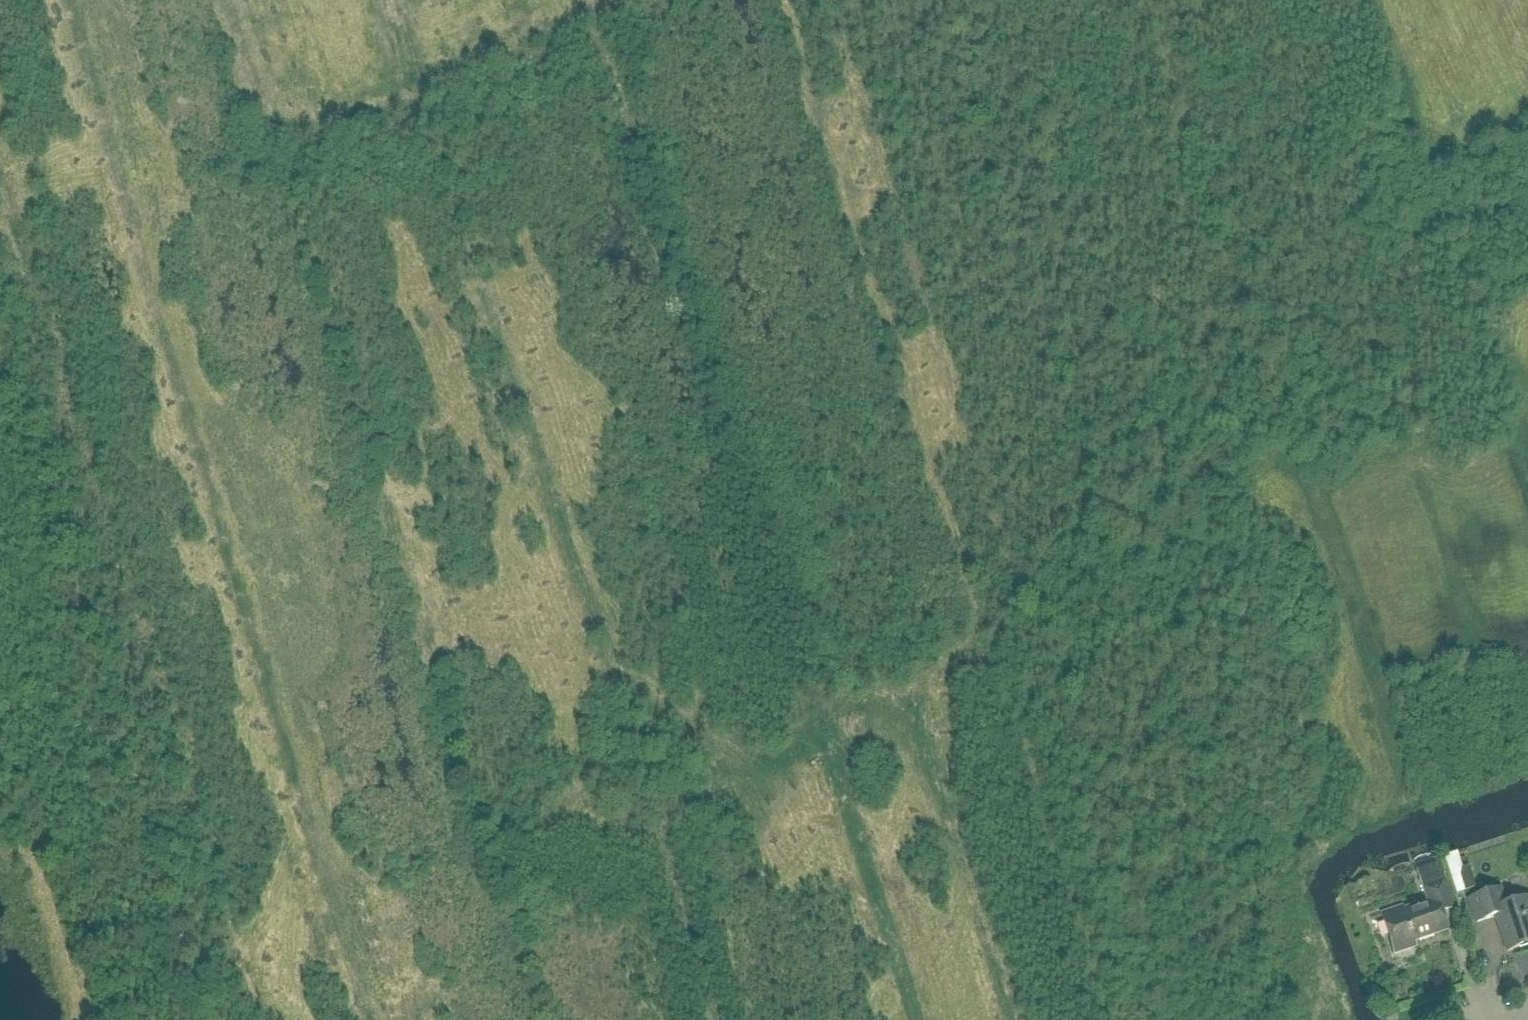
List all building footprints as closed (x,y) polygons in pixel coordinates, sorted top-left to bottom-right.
[(1453,911),(1444,884),(1436,860),(1416,867),(1424,891),(1429,905),(1403,913),(1402,909),(1382,916),(1394,954),(1415,947),(1414,944),(1448,932),(1442,915),(1453,911)] [(1527,946),(1527,899),(1504,907),(1499,891),(1468,902),(1475,924),(1494,918),(1506,953),(1527,946)]
